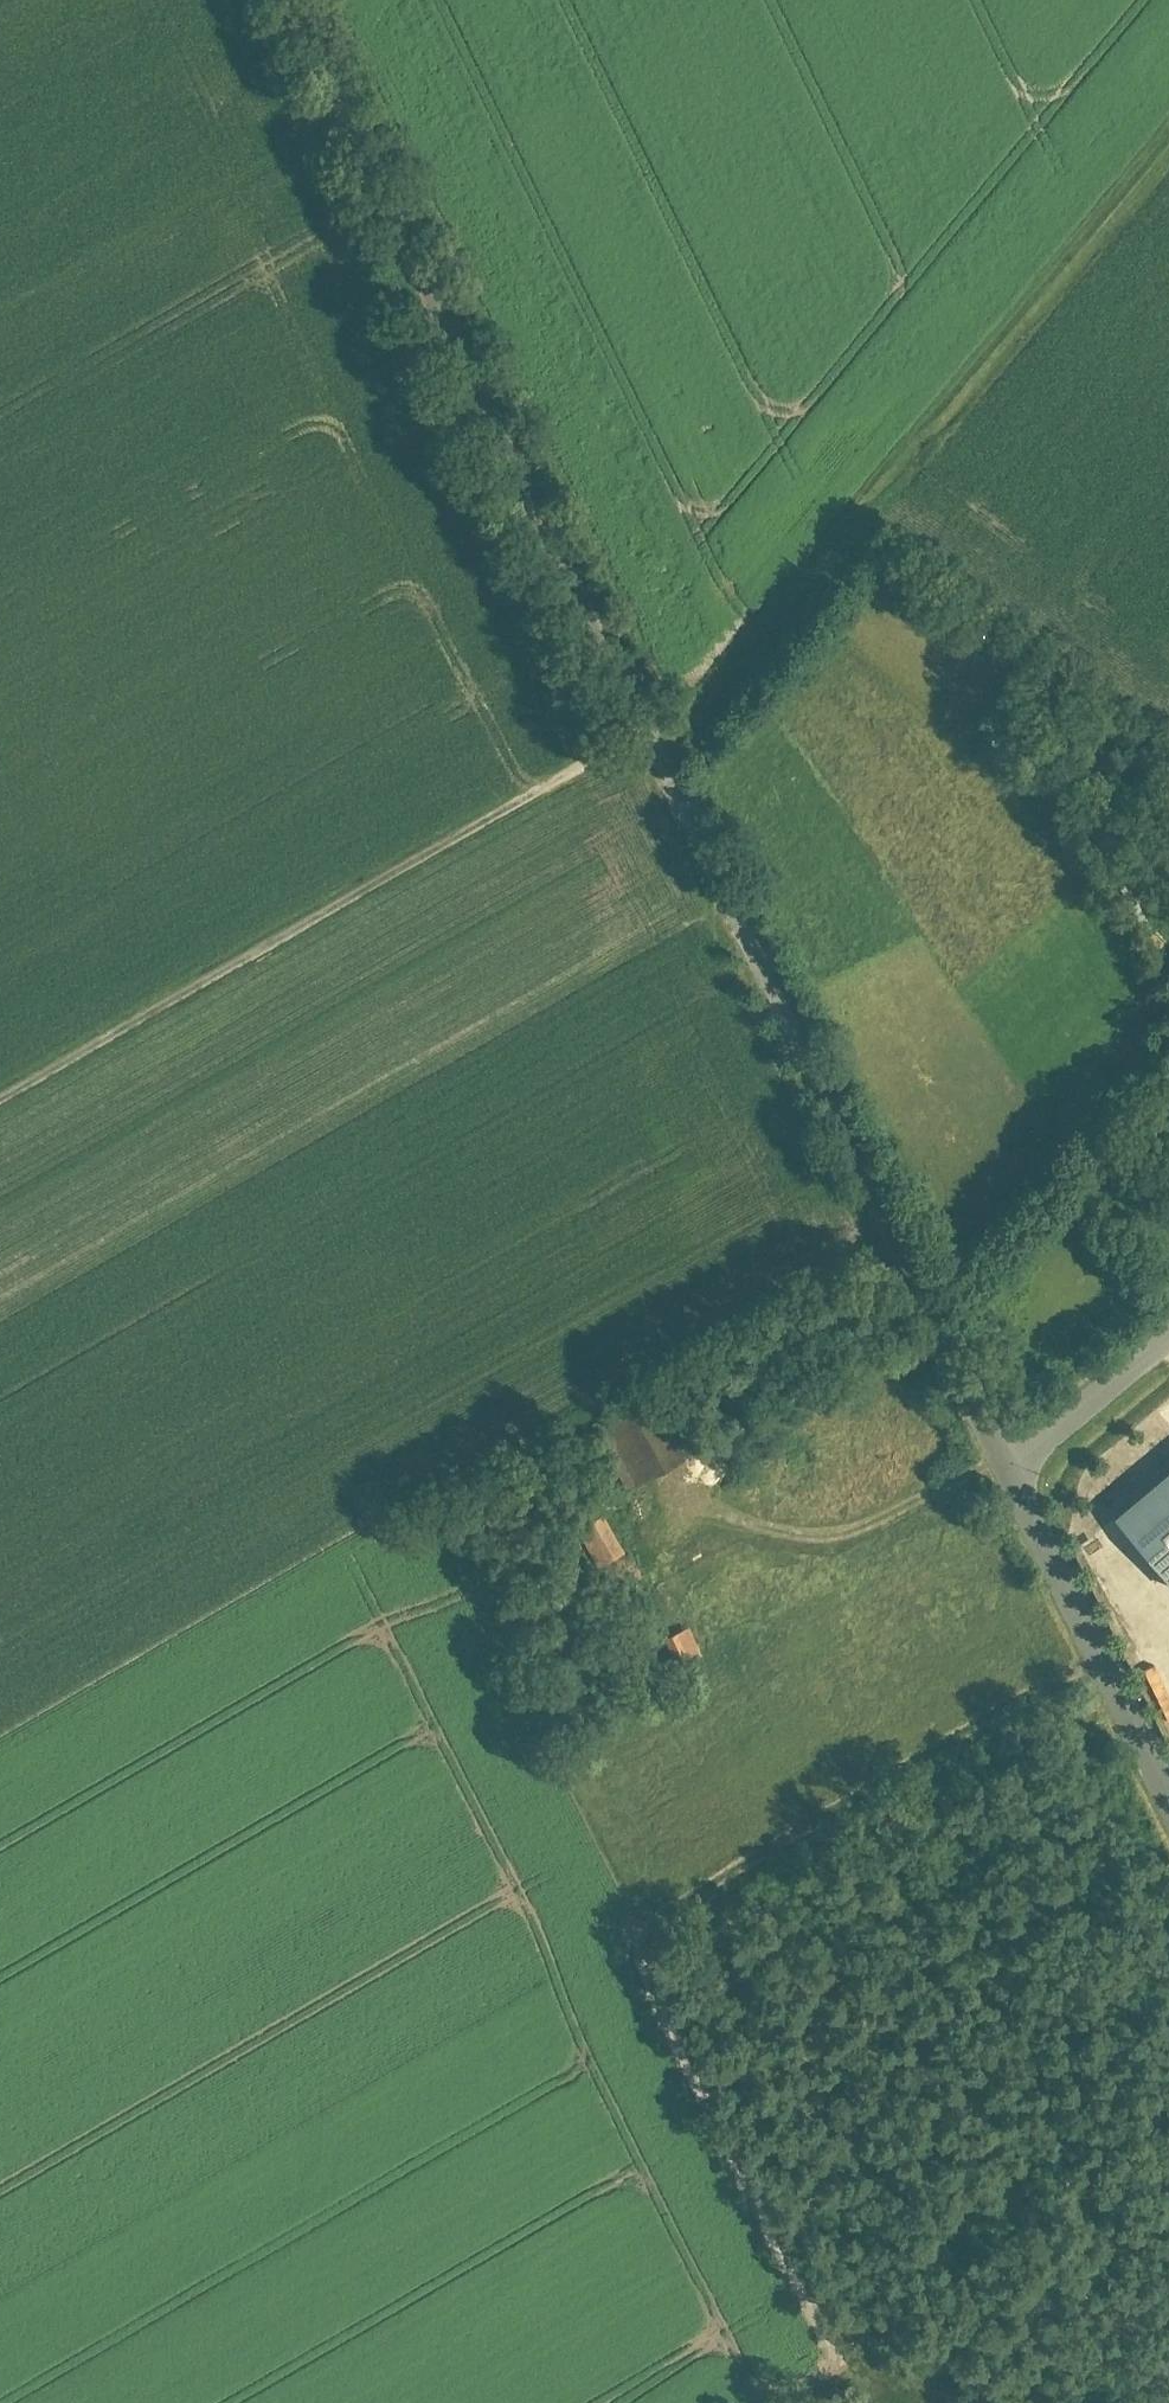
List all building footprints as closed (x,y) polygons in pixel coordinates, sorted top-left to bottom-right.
[(1105,1516),(1168,1591),(1168,1462),(1105,1516)] [(625,1551),(603,1514),(576,1530),(598,1568),(625,1551)] [(703,1652),(689,1624),(665,1636),(679,1664),(703,1652)]
